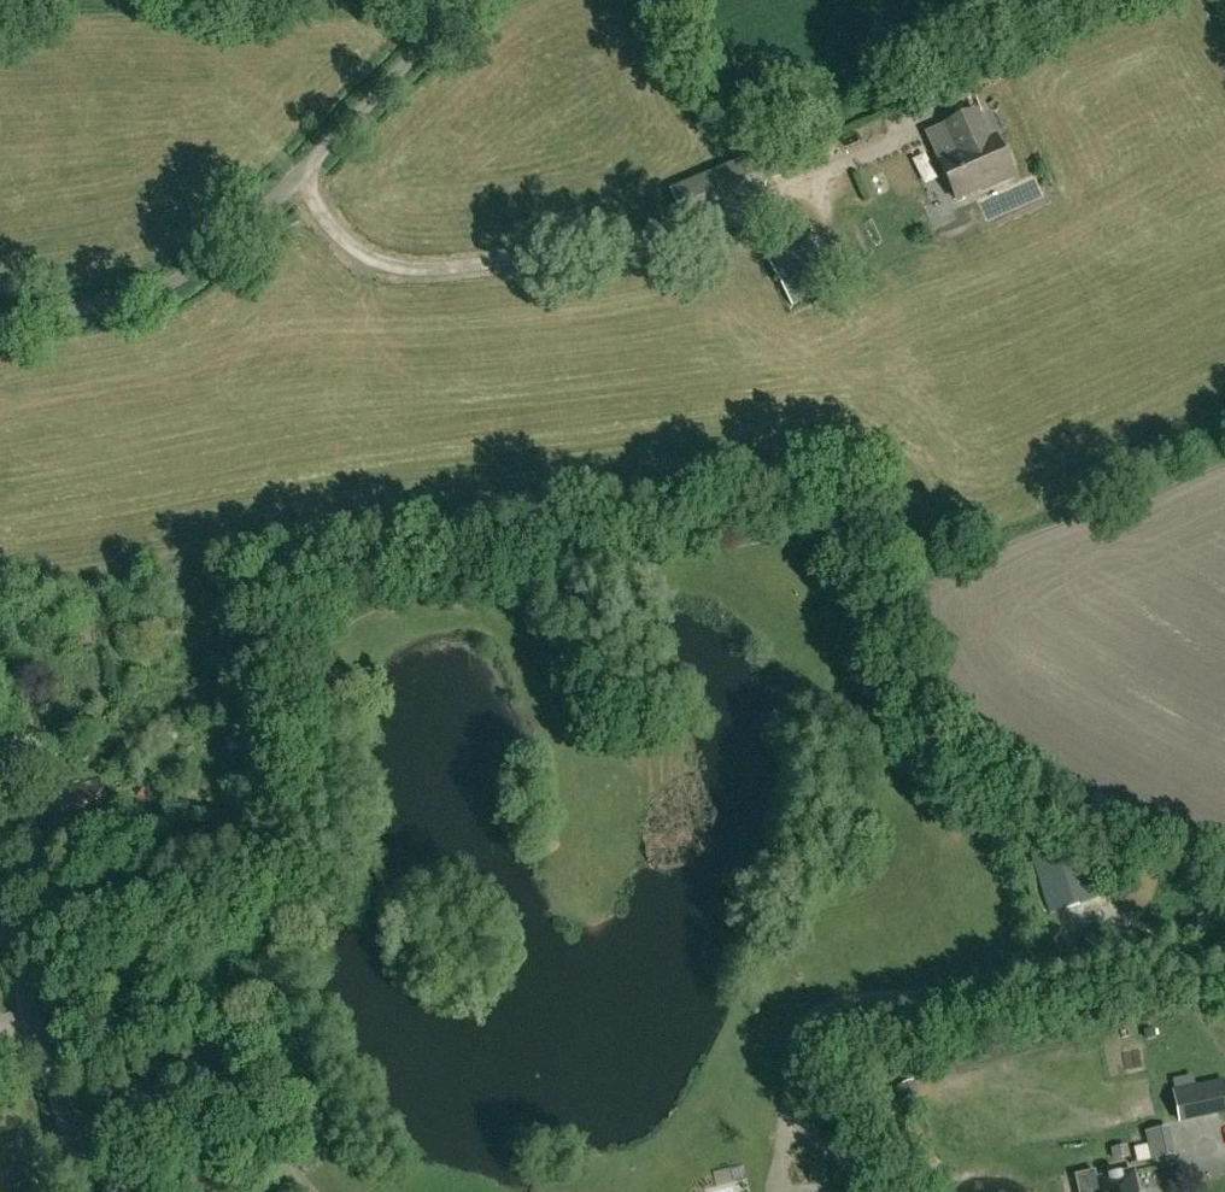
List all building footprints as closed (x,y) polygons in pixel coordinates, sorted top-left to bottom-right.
[(950,106),(975,95),(968,78),(942,89),(950,106)] [(1013,176),(995,137),(989,140),(976,111),(945,124),(926,133),(939,161),(956,199),(987,185),(988,187),(1013,176)] [(681,218),(793,172),(781,143),(670,189),(681,218)] [(793,306),(835,283),(811,239),(769,262),(793,306)] [(57,837),(111,824),(101,781),(46,793),(57,837)] [(119,858),(133,854),(129,840),(115,844),(119,858)] [(1049,914),(1097,898),(1083,853),(1034,867),(1049,914)] [(1173,1090),(1180,1124),(1224,1115),(1224,1079),(1173,1090)] [(1129,1157),(1128,1146),(1112,1149),(1114,1159),(1129,1157)] [(1133,1171),(1097,1179),(1100,1191),(1138,1191),(1133,1171)]
